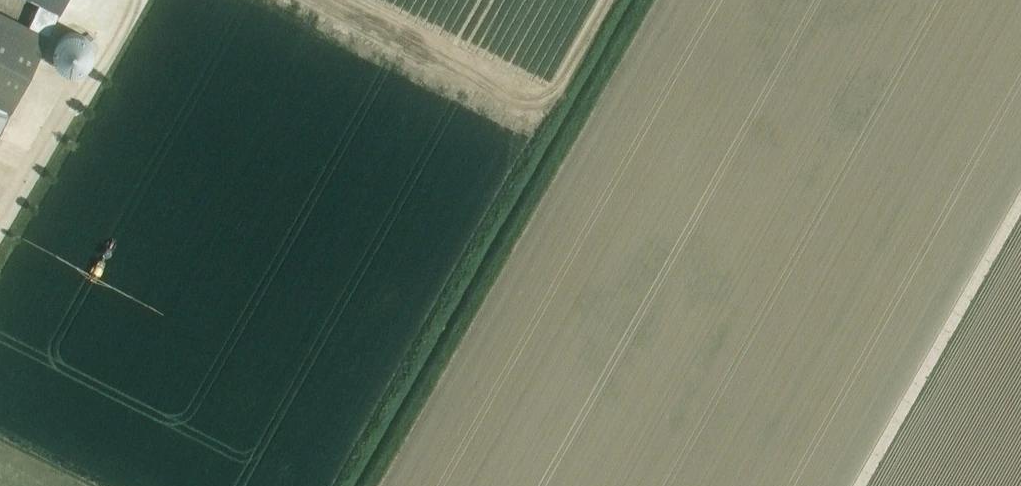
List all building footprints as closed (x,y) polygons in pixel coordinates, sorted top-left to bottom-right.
[(39,4),(33,16),(29,25),(48,35),(53,26),(66,0),(31,0),(39,4)] [(9,111),(11,112),(49,36),(48,35),(29,25),(0,11),(0,129),(9,111)] [(54,43),(53,51),(54,59),(59,66),(67,70),(75,71),(83,68),(89,62),(93,55),(93,46),(91,42),(90,39),(87,36),(81,32),(73,30),(65,32),(58,36),(54,43)]
